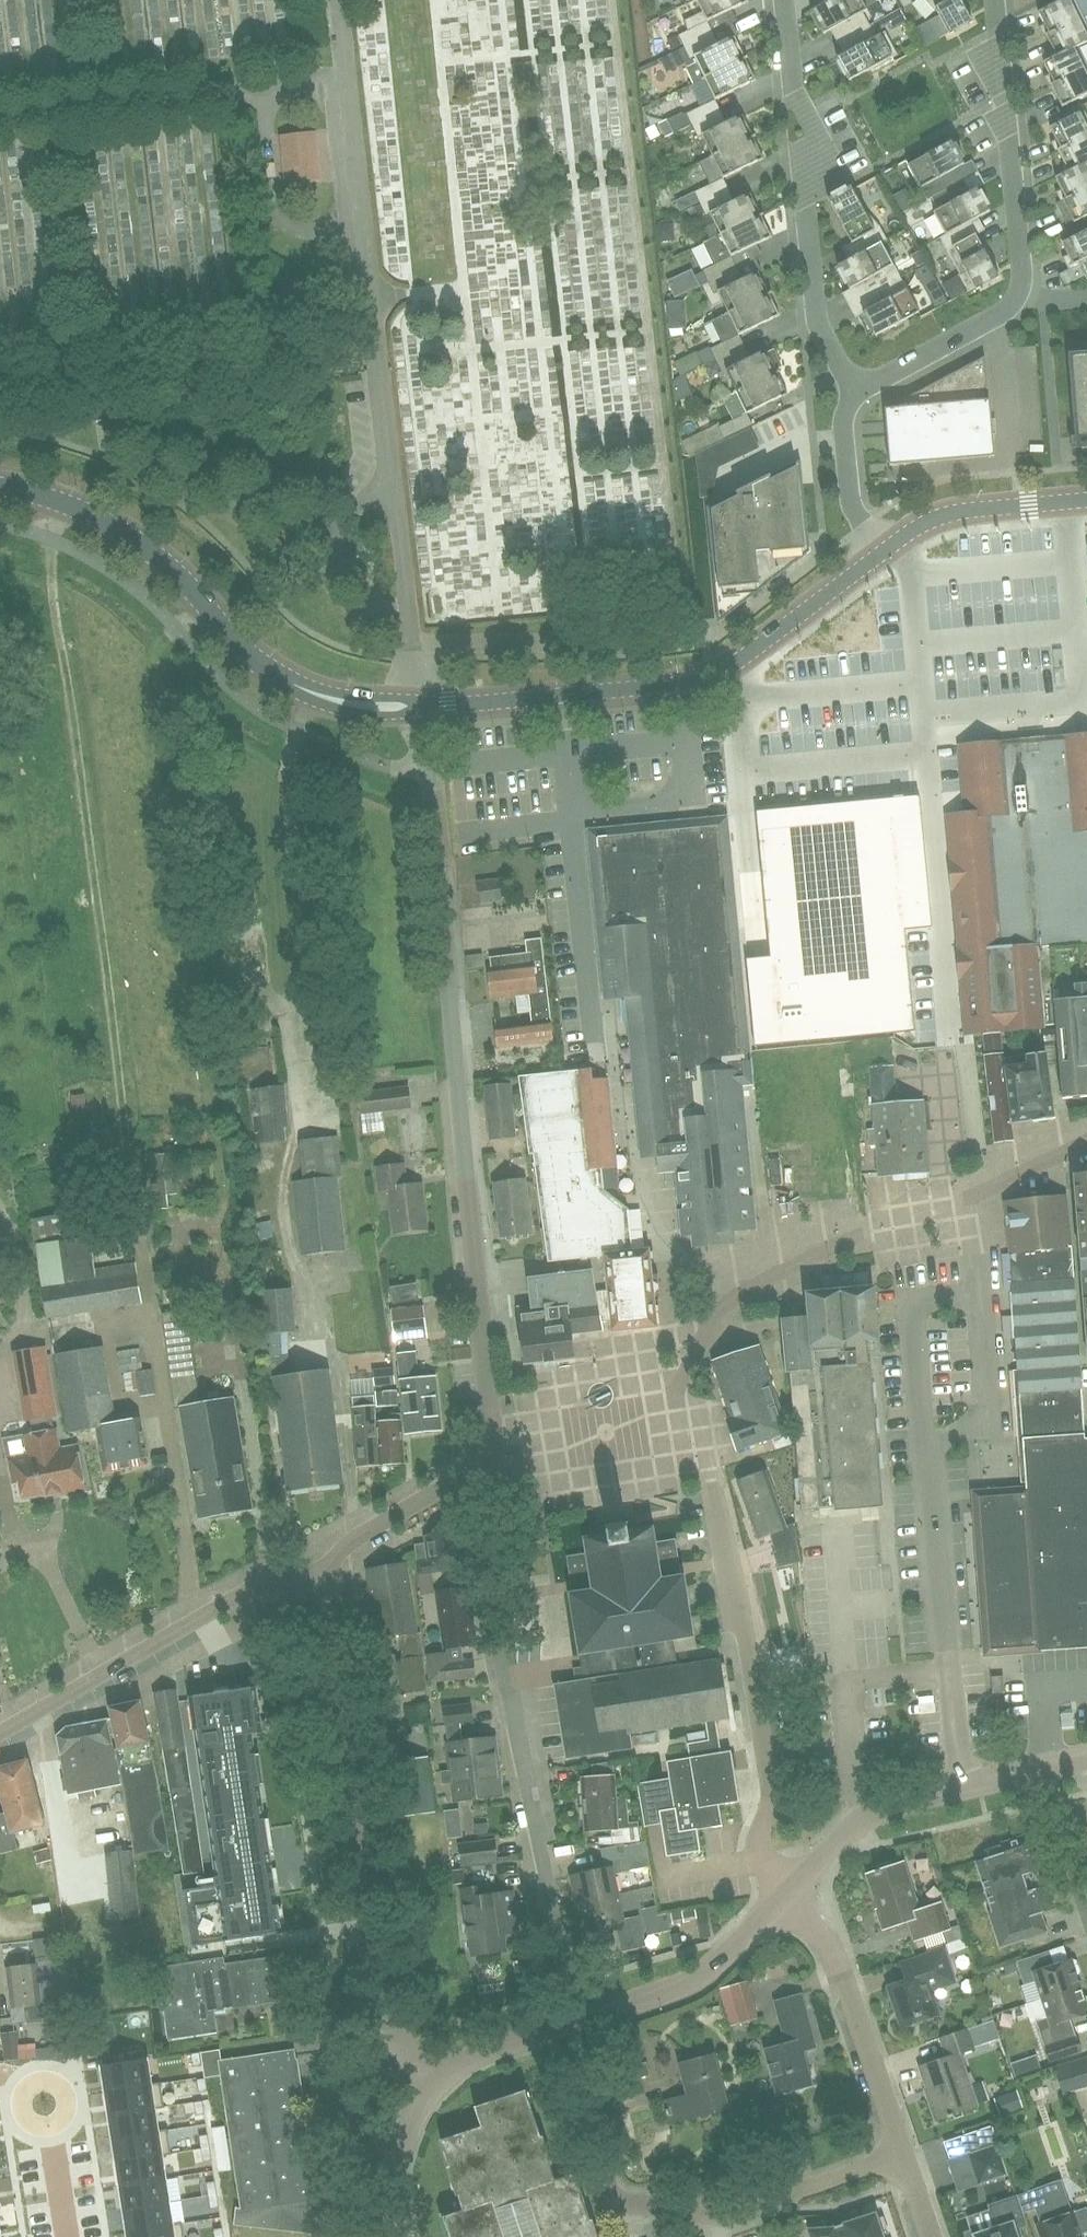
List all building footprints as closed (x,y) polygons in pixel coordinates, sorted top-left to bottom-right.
[(473,5),(473,0),(463,0),(464,16),(478,16),(480,44),(495,43),(493,4),(473,5)] [(684,21),(688,30),(701,24),(707,21),(707,22),(748,2),(747,0),(697,0),(702,12),(684,21)] [(843,39),(869,25),(863,13),(867,10),(866,8),(876,2),(876,0),(831,0),(811,11),(824,34),(837,27),(843,39)] [(960,0),(925,0),(934,10),(936,10),(939,15),(930,21),(939,38),(949,33),(950,35),(973,23),(960,0)] [(1038,12),(1044,24),(1039,26),(1044,36),(1084,17),(1076,0),(1062,0),(1038,12)] [(1056,56),(1043,62),(1044,63),(1079,46),(1086,42),(1086,24),(1084,17),(1044,36),(1044,38),(1047,36),(1056,56)] [(473,24),(452,26),(454,52),(475,50),(473,24)] [(688,30),(678,35),(684,47),(707,36),(701,24),(688,30)] [(843,39),(850,51),(837,58),(849,81),(898,55),(885,31),(876,36),(869,25),(843,39)] [(707,36),(684,47),(678,50),(694,83),(745,58),(735,36),(713,47),(707,36)] [(1044,63),(1049,74),(1044,76),(1049,86),(1086,68),(1086,63),(1079,46),(1044,63)] [(694,84),(705,79),(715,100),(756,80),(745,58),(694,83),(694,84)] [(1049,88),(1052,86),(1062,107),(1086,95),(1086,68),(1049,86),(1049,88)] [(674,133),(691,124),(692,125),(715,114),(710,102),(686,113),(681,112),(667,118),(674,133)] [(1085,110),(1050,127),(1056,139),(1050,142),(1055,151),(1055,152),(1086,136),(1086,115),(1085,110)] [(699,162),(699,163),(753,137),(743,115),(721,125),(715,114),(692,125),(698,137),(702,135),(712,156),(699,162)] [(289,154),(284,155),(287,183),(318,180),(313,133),(282,137),(282,138),(287,138),(289,154)] [(1050,154),(1061,175),(1055,177),(1056,179),(1086,164),(1086,163),(1086,136),(1055,152),(1055,151),(1050,154)] [(694,192),(700,204),(723,192),(717,181),(764,159),(753,137),(699,163),(710,184),(694,192)] [(952,141),(908,166),(927,200),(931,198),(958,183),(951,172),(964,164),(952,141)] [(1061,202),(1086,189),(1086,166),(1086,164),(1056,179),(1061,189),(1056,192),(1061,202)] [(940,238),(940,239),(959,228),(990,211),(977,188),(964,195),(958,183),(931,198),(938,210),(933,212),(945,235),(940,238)] [(862,238),(868,250),(887,239),(881,228),(867,212),(865,213),(851,187),(828,199),(852,243),(862,238)] [(1061,202),(1071,224),(1086,216),(1086,189),(1061,202)] [(700,204),(694,207),(710,240),(706,242),(761,215),(751,193),(729,204),(723,192),(700,204)] [(710,254),(715,264),(702,270),(703,271),(694,276),(700,287),(701,286),(701,285),(731,271),(726,259),(772,237),(761,215),(706,242),(712,253),(710,254)] [(959,228),(940,239),(946,250),(960,274),(960,275),(958,275),(967,292),(975,288),(976,290),(999,278),(975,234),(973,235),(967,224),(959,228)] [(1062,243),(1068,255),(1062,257),(1069,270),(1064,273),(1070,285),(1086,277),(1086,278),(1086,231),(1062,243)] [(896,280),(889,268),(894,266),(882,243),(887,240),(887,239),(868,250),(837,266),(856,301),(869,294),(896,280)] [(769,293),(759,272),(737,282),(731,271),(701,285),(701,286),(711,307),(723,302),(728,313),(769,293)] [(902,292),(896,280),(869,294),(876,306),(863,313),(876,336),(919,312),(907,289),(902,292)] [(734,338),(739,335),(780,315),(769,293),(728,313),(711,321),(721,343),(698,354),(704,366),(739,349),(734,338)] [(745,361),(739,349),(704,366),(709,377),(718,373),(722,383),(730,379),(736,392),(777,372),(776,369),(782,366),(774,350),(768,353),(766,350),(745,361)] [(1069,354),(1076,437),(1082,437),(1083,450),(1086,449),(1086,352),(1069,354)] [(990,356),(892,409),(896,464),(895,464),(895,466),(1000,457),(995,400),(994,400),(990,356)] [(788,394),(777,372),(736,392),(722,399),(732,420),(718,427),(704,434),(710,445),(747,428),(742,416),(788,394)] [(93,416),(93,422),(96,421),(102,421),(119,419),(119,415),(118,408),(92,411),(93,416)] [(714,458),(709,448),(697,454),(701,497),(713,496),(709,460),(714,458)] [(719,622),(810,552),(801,460),(707,507),(719,622)] [(1044,1028),(1045,1028),(1045,1027),(1056,1026),(1062,1099),(1086,1097),(1086,736),(962,746),(968,815),(949,816),(968,1034),(1044,1028)] [(770,957),(746,959),(755,1047),(915,1032),(905,930),(932,927),(924,842),(901,844),(896,845),(895,832),(894,815),(786,825),(785,809),(756,811),(770,957)] [(642,1124),(645,1156),(659,1155),(660,1169),(679,1167),(685,1234),(696,1233),(697,1245),(736,1242),(735,1230),(753,1228),(739,1084),(750,1083),(724,820),(592,832),(608,1000),(630,998),(632,1021),(637,1020),(641,1059),(636,1059),(638,1082),(643,1081),(647,1124),(642,1124)] [(499,880),(478,883),(480,901),(502,898),(499,880)] [(499,999),(547,997),(546,975),(498,977),(499,999)] [(507,1052),(564,1045),(562,1027),(504,1035),(507,1052)] [(1013,1141),(1003,1056),(1000,1033),(982,1035),(995,1143),(1013,1141)] [(1057,1044),(1048,1045),(1049,1063),(1059,1062),(1057,1044)] [(1046,1054),(1004,1059),(1012,1124),(1034,1121),(1034,1122),(1054,1120),(1046,1054)] [(876,1129),(868,1130),(869,1146),(877,1145),(880,1177),(905,1175),(898,1105),(896,1105),(893,1068),(892,1065),(870,1067),(871,1069),(876,1129)] [(587,1257),(590,1271),(595,1270),(601,1321),(612,1320),(613,1330),(656,1325),(649,1249),(633,1251),(628,1208),(604,1188),(602,1168),(617,1166),(608,1079),(594,1080),(593,1079),(592,1068),(519,1076),(529,1154),(533,1153),(548,1261),(587,1257)] [(511,1084),(485,1086),(490,1138),(516,1136),(511,1084)] [(406,1086),(357,1092),(360,1112),(409,1106),(406,1086)] [(931,1130),(929,1102),(898,1105),(905,1175),(929,1173),(925,1131),(931,1130)] [(99,1202),(108,1199),(123,1193),(112,1169),(105,1128),(73,1132),(74,1136),(64,1138),(66,1150),(73,1150),(74,1155),(78,1155),(82,1180),(86,1190),(91,1188),(99,1202)] [(299,1140),(304,1182),(292,1183),(302,1257),(345,1251),(336,1177),(343,1176),(338,1136),(299,1140)] [(148,1155),(149,1167),(154,1209),(168,1207),(166,1195),(177,1194),(173,1153),(148,1155)] [(402,1164),(376,1167),(379,1190),(389,1189),(395,1232),(425,1228),(421,1195),(418,1196),(416,1184),(404,1185),(402,1164)] [(628,1188),(627,1172),(614,1173),(616,1189),(628,1188)] [(1075,1177),(1086,1337),(1086,1176),(1075,1177)] [(526,1179),(494,1183),(500,1237),(533,1232),(526,1179)] [(1009,1262),(1010,1276),(1074,1272),(1068,1196),(1004,1201),(1005,1216),(1009,1216),(1010,1226),(1006,1227),(1009,1253),(1013,1253),(1013,1261),(1009,1262)] [(68,1274),(62,1241),(58,1214),(43,1217),(32,1218),(31,1219),(35,1243),(36,1243),(42,1287),(41,1287),(46,1317),(47,1319),(143,1303),(136,1262),(95,1269),(68,1274)] [(890,1246),(896,1272),(927,1265),(921,1239),(890,1246)] [(595,1270),(590,1271),(588,1271),(530,1279),(533,1305),(518,1307),(526,1364),(575,1358),(572,1333),(602,1329),(601,1321),(595,1270)] [(1010,1276),(1013,1314),(1076,1309),(1074,1272),(1010,1276)] [(416,1284),(391,1289),(394,1304),(418,1299),(416,1284)] [(809,1316),(781,1318),(785,1372),(789,1371),(801,1510),(835,1507),(835,1510),(883,1506),(871,1363),(869,1363),(867,1340),(873,1340),(878,1339),(873,1287),(869,1287),(807,1293),(809,1316)] [(200,1288),(178,1298),(183,1307),(204,1297),(200,1288)] [(292,1289),(262,1292),(265,1334),(295,1332),(292,1289)] [(394,1338),(429,1334),(425,1305),(390,1310),(394,1338)] [(1076,1309),(1013,1314),(1016,1351),(1079,1347),(1076,1309)] [(162,1314),(168,1363),(176,1410),(180,1409),(198,1519),(252,1510),(233,1399),(199,1405),(187,1311),(162,1314)] [(46,1346),(12,1351),(18,1384),(25,1421),(31,1420),(34,1433),(23,1435),(27,1455),(7,1458),(13,1487),(20,1485),(23,1499),(42,1495),(43,1500),(87,1492),(79,1447),(78,1444),(61,1447),(58,1428),(53,1429),(51,1416),(59,1415),(52,1378),(46,1346)] [(759,1346),(713,1361),(727,1404),(732,1417),(728,1419),(738,1448),(787,1432),(773,1389),(759,1346)] [(1079,1347),(1016,1351),(1021,1426),(1084,1421),(1079,1347)] [(55,1356),(69,1433),(69,1435),(97,1430),(104,1473),(147,1466),(139,1420),(114,1424),(101,1348),(55,1356)] [(152,1369),(143,1370),(139,1348),(118,1352),(120,1373),(124,1373),(126,1392),(138,1390),(139,1396),(156,1394),(152,1369)] [(415,1354),(398,1356),(408,1434),(441,1430),(435,1378),(418,1380),(415,1354)] [(268,1380),(274,1379),(289,1491),(316,1487),(343,1484),(329,1372),(301,1375),(291,1377),(288,1355),(266,1357),(268,1380)] [(373,1369),(374,1386),(396,1385),(394,1367),(373,1369)] [(399,1405),(397,1390),(375,1392),(377,1407),(399,1405)] [(353,1400),(351,1400),(357,1466),(380,1464),(376,1423),(375,1415),(374,1398),(353,1400)] [(390,1422),(376,1423),(380,1464),(404,1462),(400,1416),(390,1417),(390,1422)] [(1085,1442),(1084,1421),(1021,1426),(1026,1488),(974,1491),(975,1504),(1086,1496),(1086,1442),(1085,1442)] [(775,1450),(791,1444),(788,1434),(771,1439),(775,1450)] [(767,1472),(737,1483),(758,1537),(770,1533),(776,1531),(779,1539),(773,1541),(777,1551),(774,1552),(780,1567),(800,1562),(802,1562),(799,1552),(793,1524),(787,1526),(767,1472)] [(111,1496),(108,1479),(96,1482),(99,1499),(111,1496)] [(975,1504),(980,1579),(1086,1571),(1086,1496),(975,1504)] [(453,1520),(425,1535),(426,1543),(415,1544),(419,1573),(462,1568),(461,1558),(466,1557),(462,1523),(453,1520)] [(705,1721),(708,1739),(718,1738),(715,1719),(730,1717),(720,1658),(677,1665),(673,1640),(694,1636),(684,1574),(681,1574),(675,1539),(656,1542),(654,1526),(628,1530),(627,1523),(608,1526),(609,1533),(584,1537),(586,1553),(567,1556),(573,1592),(569,1592),(578,1654),(579,1654),(584,1680),(555,1685),(567,1758),(632,1747),(629,1733),(705,1721)] [(418,1633),(408,1563),(368,1568),(378,1637),(399,1634),(402,1658),(398,1658),(403,1694),(428,1691),(423,1656),(424,1656),(421,1632),(418,1633)] [(980,1579),(985,1654),(1086,1647),(1086,1571),(980,1579)] [(467,1587),(437,1591),(445,1648),(476,1643),(467,1587)] [(449,1663),(448,1652),(428,1655),(432,1680),(475,1676),(474,1660),(449,1663)] [(991,1676),(992,1692),(1003,1692),(1002,1675),(991,1676)] [(189,1688),(219,1877),(184,1883),(193,1939),(285,1925),(253,1727),(264,1725),(261,1707),(248,1709),(243,1679),(189,1688)] [(206,1871),(178,1690),(155,1693),(183,1874),(206,1871)] [(141,1699),(109,1707),(118,1747),(115,1748),(122,1782),(134,1855),(169,1849),(159,1784),(156,1769),(150,1740),(141,1699)] [(498,1764),(494,1737),(463,1740),(461,1723),(473,1721),(471,1704),(444,1708),(446,1725),(447,1725),(449,1742),(448,1742),(452,1769),(498,1764)] [(1062,1728),(1073,1727),(1072,1713),(1061,1714),(1062,1728)] [(66,1727),(57,1735),(65,1775),(63,1776),(66,1789),(68,1788),(69,1792),(78,1790),(80,1797),(97,1794),(96,1788),(121,1783),(108,1719),(66,1727)] [(720,1805),(740,1801),(732,1750),(721,1752),(718,1738),(708,1739),(708,1740),(687,1743),(690,1757),(667,1761),(674,1807),(660,1810),(668,1856),(702,1850),(699,1829),(724,1825),(720,1805)] [(428,1757),(393,1762),(400,1815),(435,1811),(428,1757)] [(0,1767),(0,1786),(7,1812),(0,1814),(0,1853),(18,1848),(14,1832),(44,1823),(27,1760),(0,1767)] [(453,1783),(455,1800),(501,1795),(498,1764),(452,1769),(441,1771),(442,1784),(453,1783)] [(592,1778),(581,1779),(583,1805),(586,1831),(611,1828),(611,1834),(612,1843),(640,1840),(637,1826),(640,1826),(639,1822),(629,1822),(627,1800),(627,1797),(616,1797),(614,1776),(613,1776),(601,1777),(592,1778)] [(1024,1937),(1025,1941),(1048,1934),(1041,1912),(1054,1907),(1030,1833),(1006,1841),(1005,1846),(999,1844),(987,1848),(989,1855),(977,1859),(994,1908),(990,1910),(1001,1945),(1024,1937)] [(495,1840),(461,1844),(463,1864),(497,1860),(497,1857),(495,1840)] [(572,1875),(578,1904),(618,1896),(613,1874),(630,1870),(627,1860),(644,1857),(640,1842),(624,1846),(624,1844),(601,1849),(605,1868),(572,1875)] [(133,1850),(107,1853),(112,1918),(140,1916),(133,1850)] [(960,1919),(948,1923),(941,1902),(920,1909),(904,1862),(868,1874),(880,1909),(878,1910),(884,1928),(908,1920),(915,1939),(944,1930),(948,1943),(950,1951),(967,1944),(964,1937),(965,1937),(960,1919)] [(512,1891),(488,1895),(486,1886),(461,1889),(465,1913),(467,1912),(473,1955),(506,1951),(503,1934),(518,1932),(512,1891)] [(623,1919),(618,1896),(578,1904),(579,1908),(584,1907),(590,1932),(598,1931),(617,1927),(622,1952),(646,1946),(642,1930),(643,1930),(640,1915),(623,1919)] [(672,1930),(668,1914),(668,1913),(661,1914),(658,1915),(656,1905),(643,1908),(648,1935),(672,1930)] [(711,1936),(707,1908),(695,1910),(696,1919),(699,1938),(711,1936)] [(696,1919),(695,1910),(682,1912),(683,1921),(696,1919)] [(683,1921),(682,1912),(670,1913),(672,1923),(683,1921)] [(891,1985),(905,2025),(937,2014),(929,1990),(954,1981),(943,1949),(915,1958),(921,1975),(891,1985)] [(1074,1959),(1072,1959),(1071,1957),(1048,1965),(1043,1951),(1016,1960),(1024,1984),(1037,1980),(1043,1997),(1080,1984),(1077,1975),(1079,1974),(1080,1971),(1077,1960),(1074,1959)] [(168,2039),(218,2032),(215,2010),(292,1999),(285,1955),(225,1964),(224,1956),(168,1965),(172,1991),(161,1992),(168,2039)] [(44,2017),(38,1965),(8,1968),(12,2006),(26,2005),(28,2019),(44,2017)] [(1036,2020),(1050,2060),(1082,2050),(1077,2035),(1071,2037),(1065,2019),(1086,2012),(1086,1996),(1084,1997),(1080,1984),(1043,1997),(1030,2002),(1036,2020)] [(736,2024),(757,2022),(755,1998),(742,1999),(742,1990),(734,1991),(736,2024)] [(817,2046),(804,1993),(776,2001),(787,2043),(766,2049),(778,2093),(813,2084),(804,2050),(817,2046)] [(48,2001),(50,2020),(75,2017),(72,1998),(48,2001)] [(967,2028),(941,2037),(947,2056),(920,2065),(931,2096),(929,2096),(937,2120),(978,2106),(960,2053),(974,2048),(967,2028)] [(312,2198),(316,2198),(303,2109),(298,2110),(291,2061),(295,2060),(294,2050),(222,2061),(220,2049),(201,2052),(205,2078),(222,2075),(232,2142),(228,2142),(225,2121),(213,2123),(219,2165),(232,2163),(229,2145),(232,2145),(242,2207),(236,2206),(234,2224),(311,2233),(318,2233),(324,2229),(328,2222),(328,2215),(325,2209),(319,2204),(312,2203),(312,2198)] [(200,2052),(191,2054),(193,2067),(202,2066),(200,2052)] [(729,2106),(714,2054),(681,2063),(689,2095),(665,2101),(670,2122),(729,2106)] [(1055,2067),(1063,2094),(1086,2087),(1086,2057),(1055,2067)] [(148,2061),(103,2068),(107,2092),(151,2085),(151,2084),(148,2061)] [(1023,2076),(1018,2061),(1010,2064),(1015,2079),(1023,2076)] [(205,2078),(197,2079),(199,2093),(207,2091),(208,2091),(206,2078),(205,2078)] [(11,2110),(10,2082),(0,2083),(0,2110),(11,2110)] [(151,2085),(107,2092),(110,2115),(155,2108),(155,2107),(164,2106),(161,2082),(151,2084),(151,2085)] [(576,2173),(556,2179),(526,2089),(475,2106),(482,2126),(441,2139),(464,2209),(444,2216),(451,2236),(597,2236),(576,2173)] [(203,2101),(194,2102),(196,2115),(205,2114),(203,2101)] [(155,2108),(110,2115),(114,2138),(158,2131),(158,2130),(155,2108)] [(969,2156),(979,2183),(1007,2174),(991,2126),(965,2135),(972,2155),(969,2156)] [(158,2131),(114,2138),(117,2162),(162,2155),(162,2154),(171,2152),(168,2129),(158,2130),(158,2131)] [(208,2134),(199,2136),(201,2149),(210,2147),(208,2134)] [(210,2147),(201,2149),(203,2162),(212,2161),(210,2147)] [(162,2155),(117,2162),(121,2185),(165,2178),(162,2155)] [(165,2178),(121,2185),(124,2208),(169,2202),(165,2178)] [(1073,2211),(1071,2212),(1060,2180),(1029,2191),(1040,2223),(1036,2224),(1041,2236),(1044,2236),(1045,2236),(1083,2236),(1081,2234),(1086,2232),(1086,2207),(1086,2206),(1073,2211)] [(215,2181),(206,2182),(208,2196),(217,2194),(215,2181)] [(217,2194),(208,2196),(211,2209),(219,2207),(217,2194)] [(1019,2228),(1028,2225),(1018,2196),(991,2205),(998,2228),(974,2236),(1022,2236),(1019,2228)] [(169,2202),(124,2208),(128,2232),(173,2225),(172,2224),(169,2202)] [(877,2212),(858,2218),(832,2227),(810,2228),(813,2236),(885,2236),(877,2212)] [(128,2232),(129,2236),(184,2236),(182,2222),(172,2224),(173,2225),(128,2232)] [(214,2229),(215,2236),(224,2236),(222,2228),(214,2229)]
